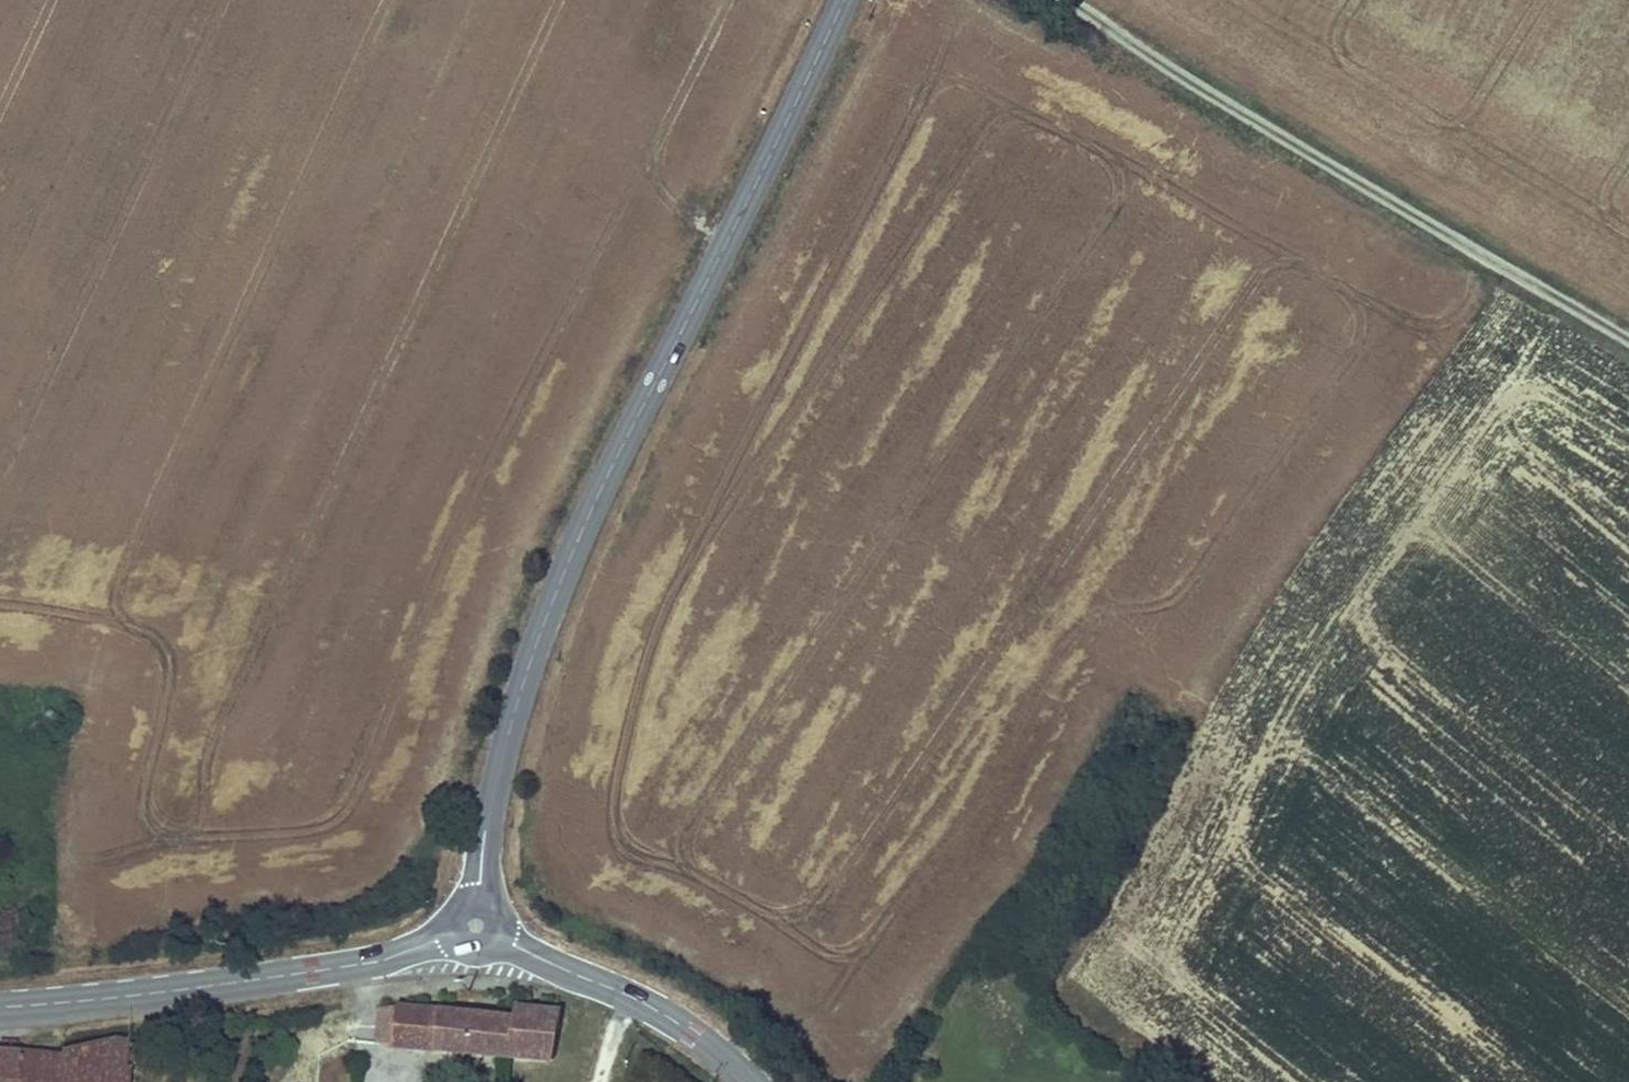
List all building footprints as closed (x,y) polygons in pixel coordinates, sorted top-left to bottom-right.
[(393,1046),(397,1007),(380,1009),(377,1045),(393,1046)] [(561,1013),(514,1008),(512,1019),(442,1011),(397,1007),(393,1046),(553,1060),(561,1013)] [(113,1041),(82,1049),(59,1054),(59,1058),(18,1054),(16,1081),(0,1080),(0,1081),(128,1081),(129,1071),(122,1071),(124,1062),(134,1064),(137,1044),(113,1041)] [(16,1081),(18,1054),(0,1053),(0,1080),(16,1081)]
